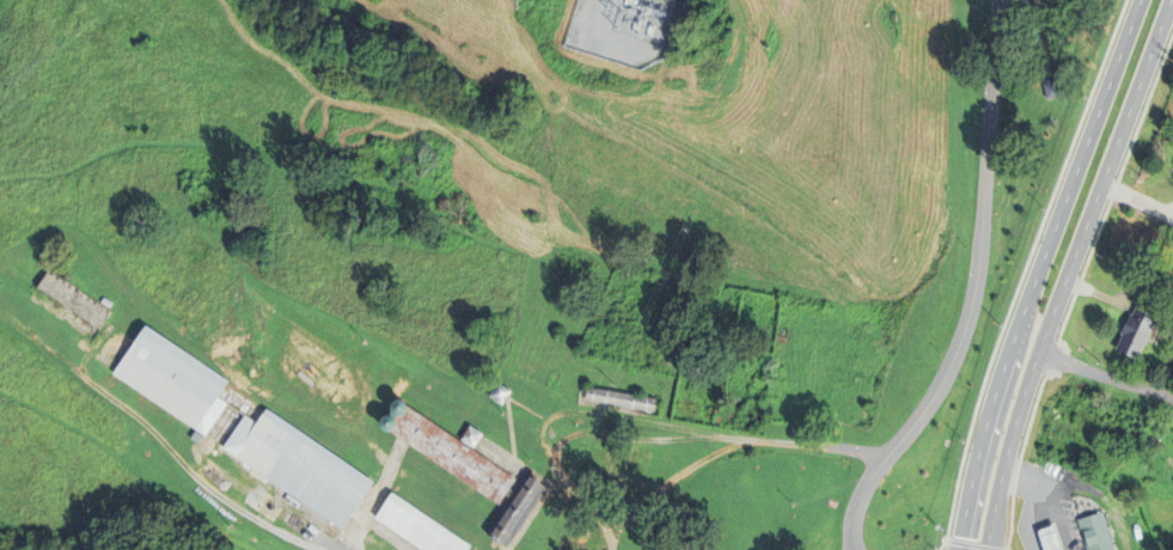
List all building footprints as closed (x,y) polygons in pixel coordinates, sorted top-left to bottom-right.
[(1043,75),(1059,71),(1065,93),(1049,98),(1043,75)] [(108,312),(43,271),(31,290),(96,331),(108,312)] [(1138,307),(1140,305),(1161,316),(1141,359),(1119,349),(1126,335),(1123,334),(1132,313),(1135,314),(1138,307)] [(206,436),(227,403),(219,397),(230,381),(147,325),(114,373),(206,436)] [(490,396),(500,381),(513,391),(503,405),(490,396)] [(658,399),(655,412),(586,401),(588,387),(658,399)] [(391,408),(391,404),(393,401),(396,399),(399,398),(402,398),(405,401),(408,403),(408,407),(408,409),(405,412),(403,414),(399,415),(397,414),(395,412),(392,410),(391,408)] [(488,534),(511,499),(508,496),(502,506),(393,433),(410,407),(519,479),(512,489),(515,491),(527,473),(536,479),(538,476),(546,481),(544,484),(548,487),(507,548),(488,534)] [(330,520),(343,528),(375,482),(268,409),(258,424),(245,415),(224,448),(288,491),(330,520)] [(714,421),(716,409),(733,412),(731,424),(714,421)] [(380,424),(380,421),(383,418),(385,416),(387,415),(391,415),(395,417),(396,420),(397,423),(397,427),(395,429),(392,432),(389,432),(386,432),(383,429),(381,427),(380,424)] [(462,439),(471,426),(484,434),(475,448),(462,439)] [(472,546),(470,549),(423,549),(377,518),(393,493),(472,546)] [(1107,512),(1119,549),(1090,549),(1081,519),(1107,512)] [(1039,549),(1058,549),(1051,526),(1034,531),(1039,549)] [(1059,526),(1067,549),(1049,549),(1043,531),(1059,526)] [(584,546),(562,532),(557,539),(563,543),(561,548),(557,545),(554,549),(582,549),(584,546)]
